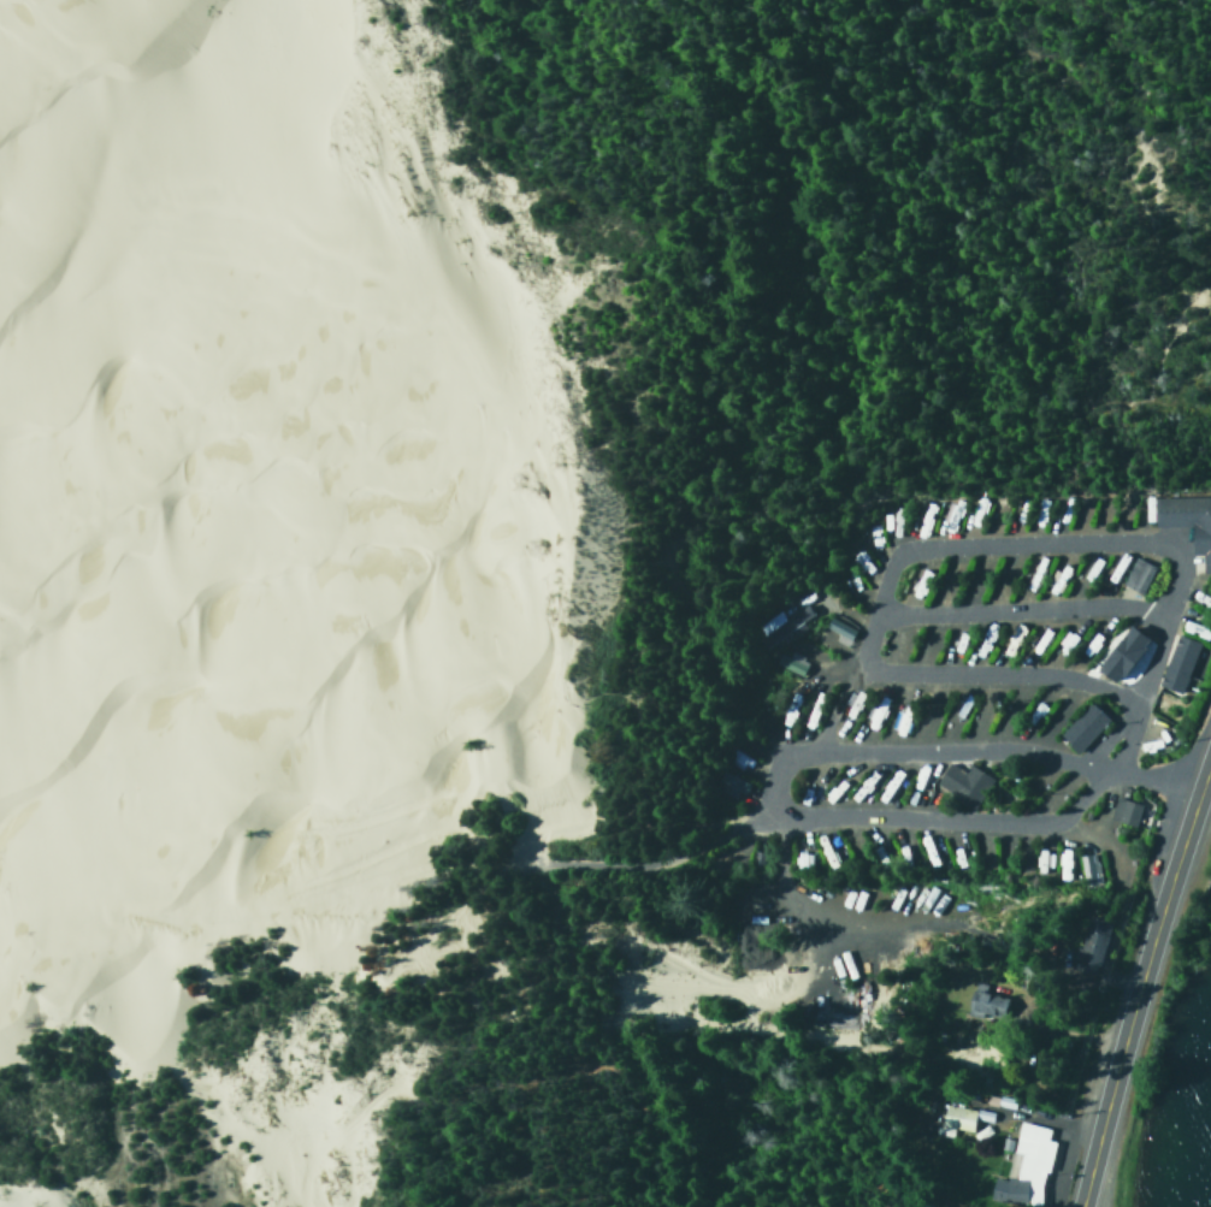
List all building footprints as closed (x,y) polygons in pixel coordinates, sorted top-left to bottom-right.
[(1151,527),(1188,526),(1189,555),(1199,555),(1200,574),(1210,574),(1210,497),(1151,498),(1151,527)] [(1120,584),(1140,594),(1153,567),(1133,557),(1120,584)] [(810,614),(802,604),(781,619),(775,610),(751,626),(765,646),(810,614)] [(822,628),(847,640),(852,629),(827,617),(822,628)] [(1112,684),(1146,641),(1127,625),(1093,669),(1112,684)] [(1158,688),(1183,693),(1194,641),(1170,635),(1158,688)] [(786,657),(776,652),(771,664),(799,676),(806,660),(788,652),(786,657)] [(1056,735),(1073,753),(1107,720),(1089,702),(1056,735)] [(935,781),(953,791),(950,797),(970,808),(989,776),(966,763),(961,770),(946,761),(935,781)] [(742,793),(746,782),(717,771),(711,787),(727,793),(729,788),(742,793)] [(1138,803),(1113,796),(1107,818),(1132,825),(1138,803)] [(1078,855),(1082,885),(1095,884),(1091,853),(1078,855)] [(1109,921),(1086,914),(1072,961),(1078,963),(1076,969),(1092,974),(1109,921)] [(1005,995),(968,989),(964,1015),(1001,1020),(1005,995)] [(973,1110),(940,1103),(936,1128),(969,1134),(973,1110)] [(1022,1124),(1051,1131),(1034,1199),(1005,1191),(1022,1124)]
